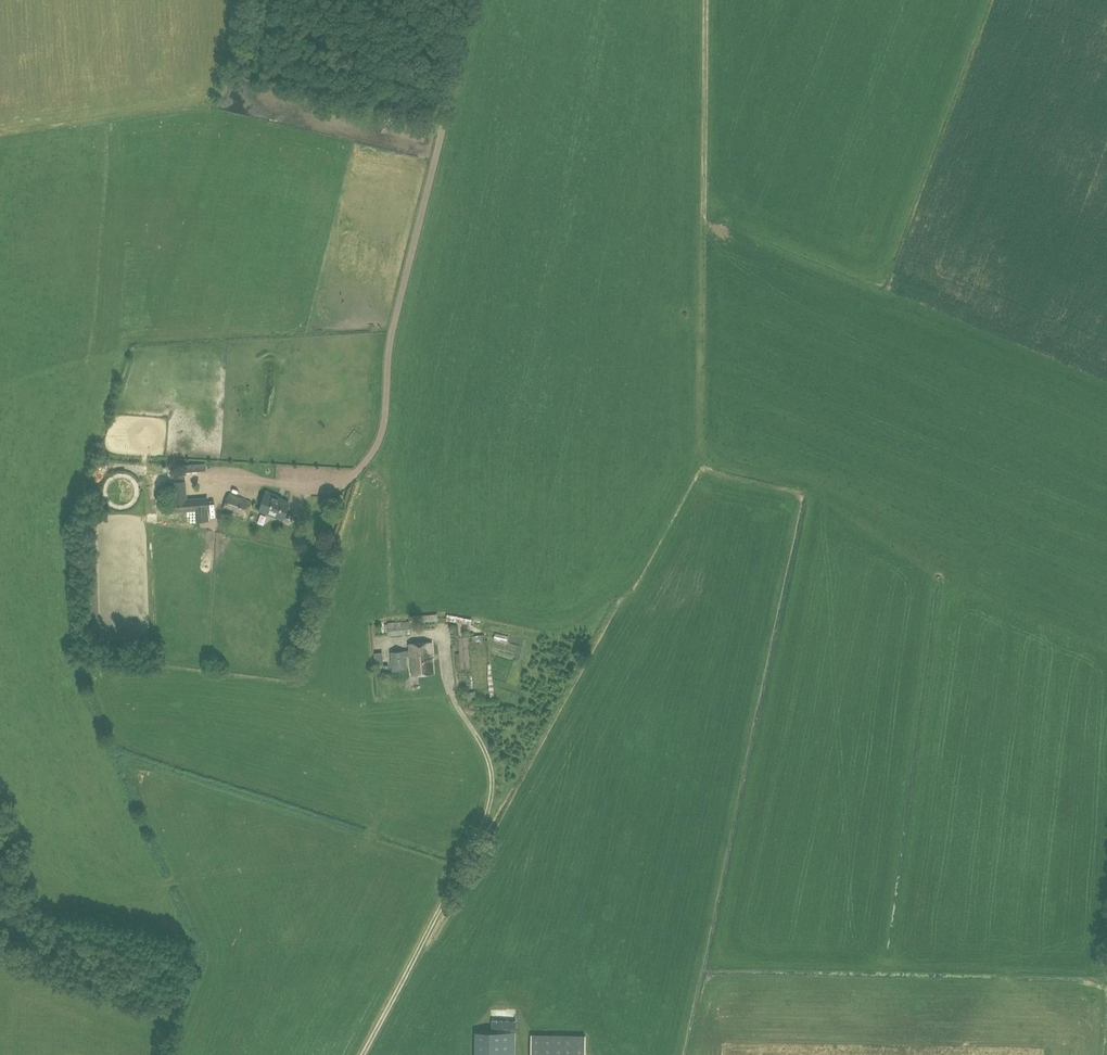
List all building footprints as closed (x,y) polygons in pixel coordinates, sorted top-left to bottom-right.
[(102,473),(112,472),(111,463),(101,464),(102,473)] [(282,482),(306,482),(306,472),(282,472),(282,482)] [(209,510),(208,501),(208,497),(184,499),(183,484),(182,482),(174,483),(174,485),(176,503),(177,514),(198,511),(199,522),(210,521),(209,510)] [(283,497),(268,491),(260,509),(284,518),(290,502),(282,499),(283,497)] [(252,501),(230,493),(224,509),(246,517),(252,501)] [(388,622),(388,635),(408,634),(407,621),(388,622)] [(411,655),(412,674),(434,673),(432,653),(433,653),(433,641),(409,643),(410,648),(391,650),(393,676),(408,675),(406,655),(411,655)] [(516,1032),(476,1032),(476,1054),(516,1054),(516,1032)] [(585,1036),(531,1035),(531,1054),(585,1054),(585,1036)]
